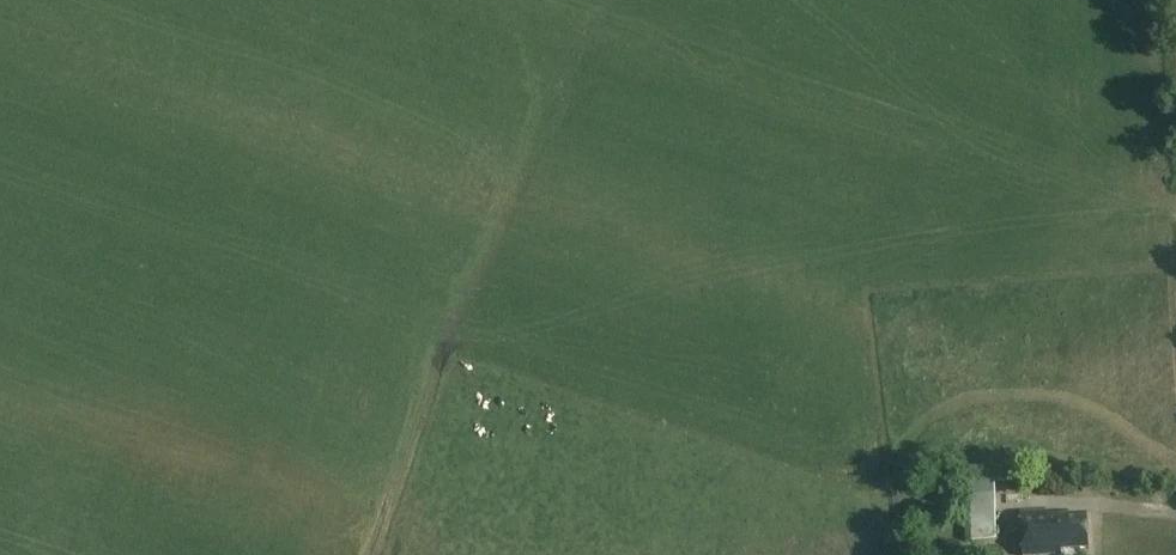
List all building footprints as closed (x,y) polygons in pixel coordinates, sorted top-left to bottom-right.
[(999,542),(998,496),(972,497),(973,543),(999,542)] [(1058,513),(1020,515),(1022,554),(1061,554),(1061,552),(1088,550),(1086,516),(1058,517),(1058,513)]
